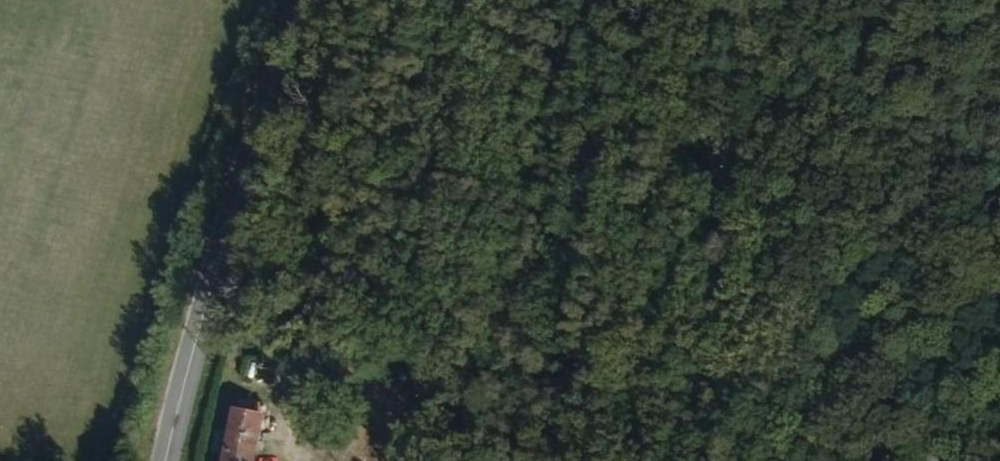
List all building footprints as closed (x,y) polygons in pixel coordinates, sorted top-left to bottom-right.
[(268,435),(246,427),(236,460),(262,460),(268,435)]
